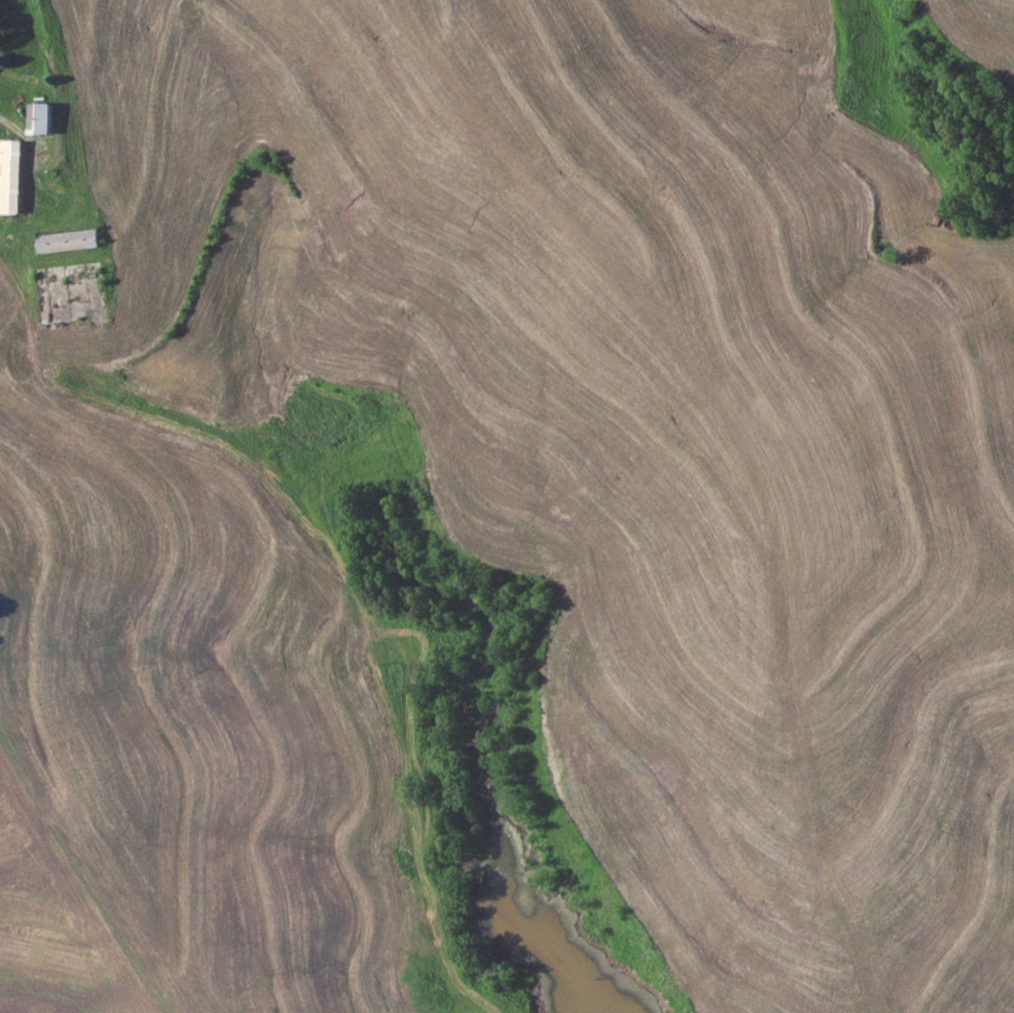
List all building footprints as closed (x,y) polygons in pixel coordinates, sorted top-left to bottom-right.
[(23,130),(48,130),(48,101),(23,101),(23,130)] [(14,211),(16,138),(0,137),(0,211),(14,211)] [(34,232),(35,249),(70,247),(70,234),(91,233),(91,228),(34,232)]
